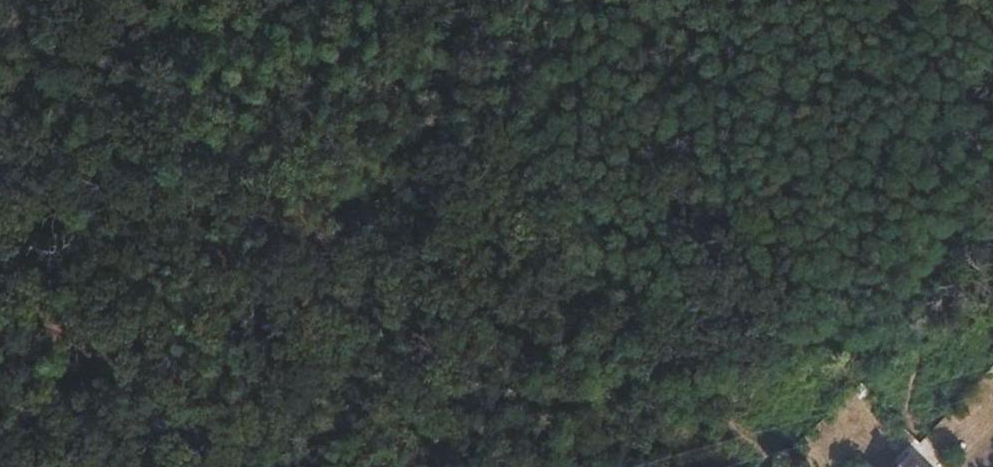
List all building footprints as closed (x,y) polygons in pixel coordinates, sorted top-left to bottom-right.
[(909,457),(899,466),(920,466),(909,457)]
